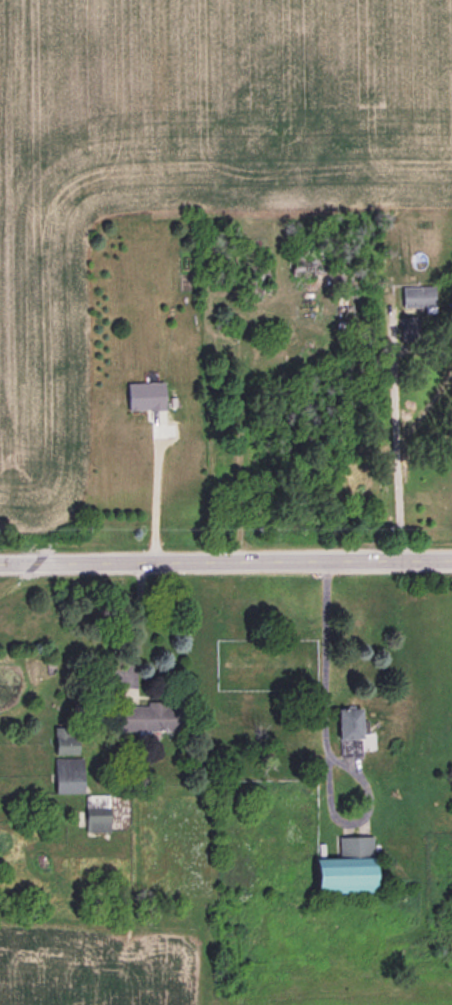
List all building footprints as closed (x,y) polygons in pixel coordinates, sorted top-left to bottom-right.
[(338,319),(361,319),(361,275),(338,275),(338,319)] [(435,288),(403,288),(403,309),(435,309),(435,288)] [(165,384),(128,384),(128,413),(165,413),(165,384)] [(120,732),(183,732),(184,705),(120,704),(120,732)] [(339,709),(339,754),(362,754),(362,709),(339,709)] [(56,756),(80,756),(80,737),(70,737),(70,727),(56,727),(56,756)] [(83,794),(83,759),(56,759),(56,794),(83,794)] [(111,832),(111,796),(86,796),(86,832),(111,832)] [(318,894),(376,894),(375,837),(339,838),(339,859),(317,859),(318,894)]
